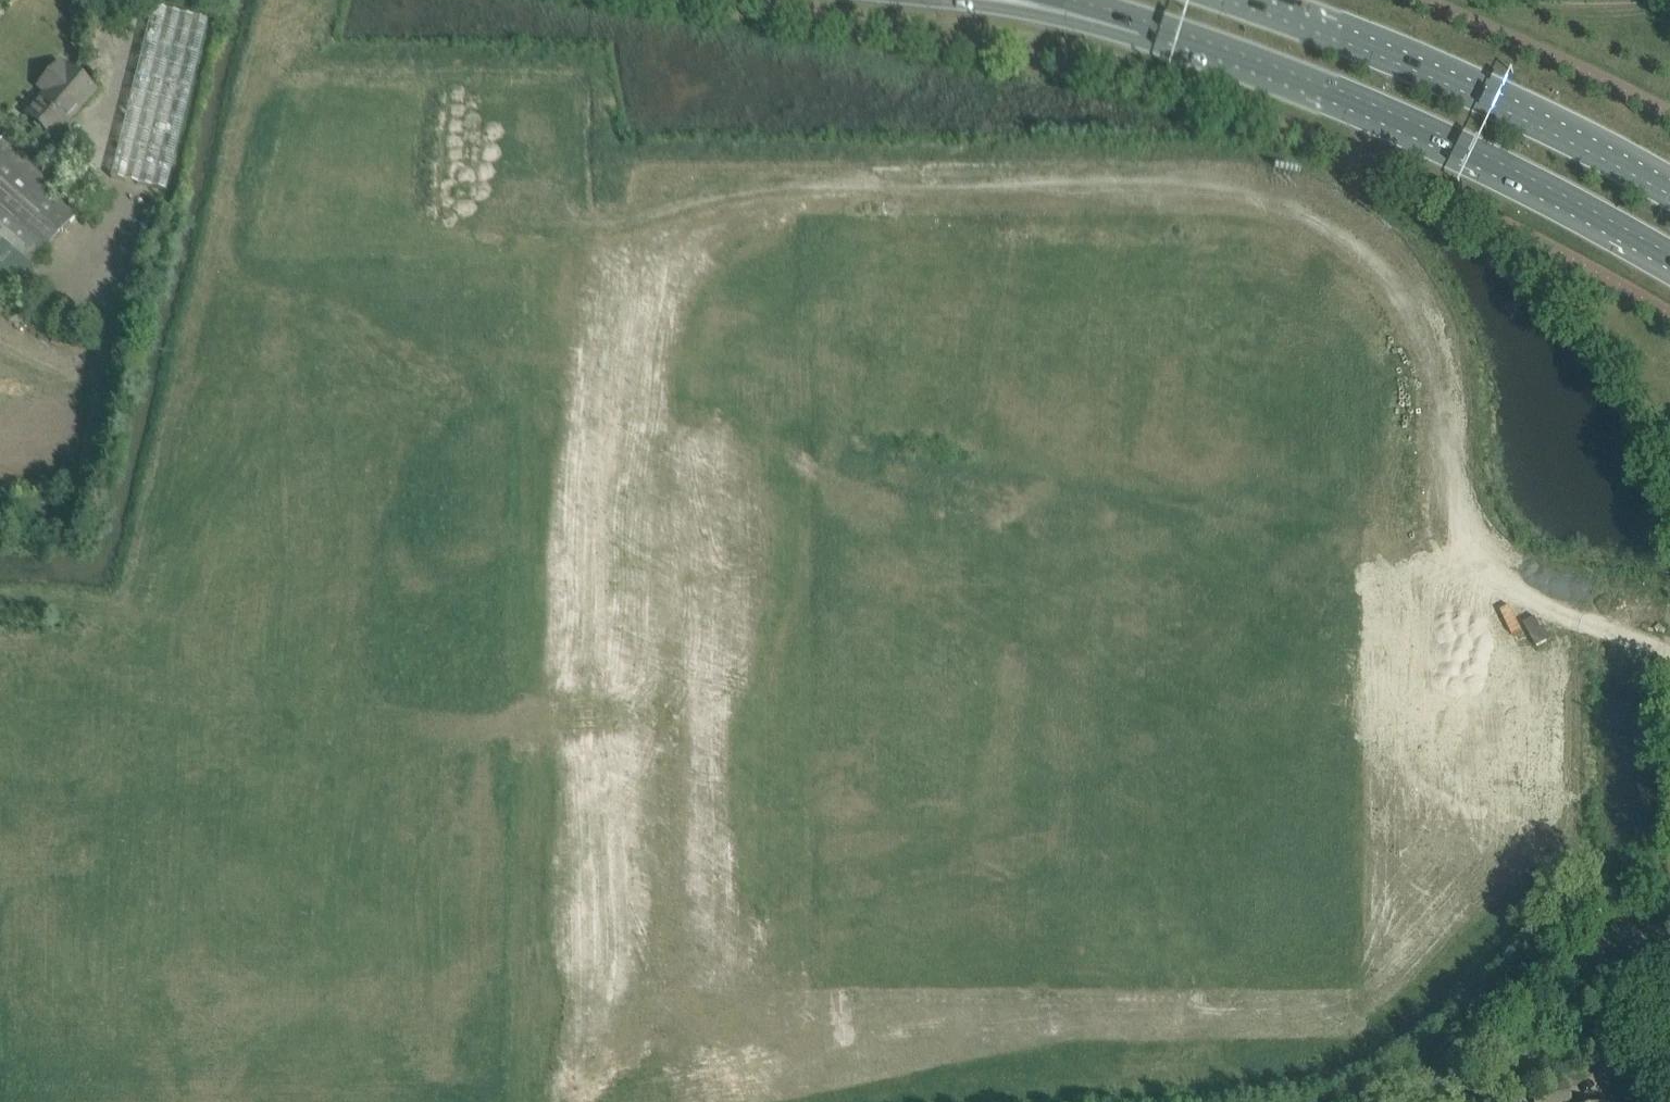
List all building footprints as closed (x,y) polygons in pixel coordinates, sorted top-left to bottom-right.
[(165,186),(206,20),(151,5),(110,173),(165,186)] [(53,137),(95,89),(69,66),(66,69),(60,64),(40,86),(46,92),(27,114),(53,137)] [(6,137),(0,144),(0,236),(33,265),(86,207),(6,137)] [(1538,1101),(1571,1101),(1573,1101),(1570,1085),(1536,1091),(1538,1101)]
